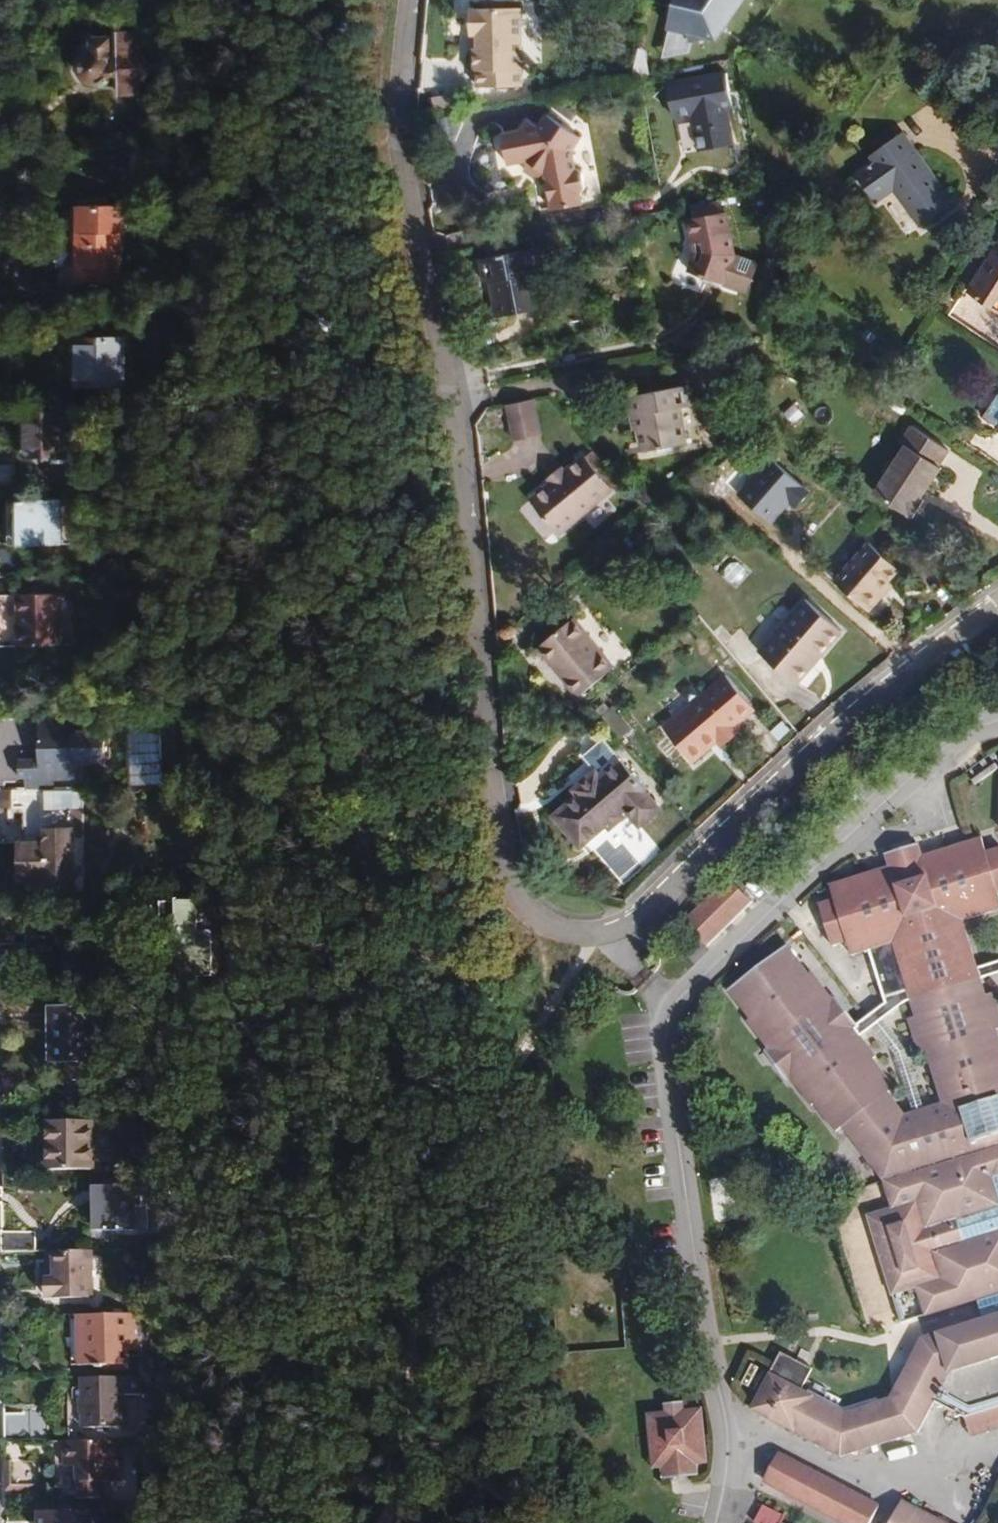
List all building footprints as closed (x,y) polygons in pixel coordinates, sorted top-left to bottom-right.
[(25,0),(0,0),(0,14),(25,13),(25,0)] [(669,25),(720,37),(745,0),(675,0),(669,25)] [(524,5),(470,4),(469,35),(479,35),(478,82),(523,83),(524,5)] [(117,79),(117,96),(138,96),(137,33),(94,32),(85,41),(91,49),(82,58),(80,63),(79,68),(80,72),(81,75),(84,79),(87,82),(91,84),(96,84),(100,84),(104,83),(108,80),(117,79)] [(728,70),(668,80),(674,116),(696,113),(702,146),(732,140),(727,108),(734,107),(728,70)] [(529,162),(544,173),(545,174),(552,211),(583,205),(582,198),(589,190),(586,173),(576,168),(573,151),(582,138),(549,115),(540,127),(527,119),(518,131),(503,133),(508,165),(528,161),(529,162)] [(895,191),(920,226),(953,203),(904,134),(871,158),(874,162),(857,174),(878,203),(895,191)] [(544,173),(529,162),(524,170),(539,181),(544,173)] [(722,201),(694,206),(696,218),(725,213),(722,201)] [(13,203),(0,203),(0,226),(14,226),(13,203)] [(77,206),(77,283),(118,284),(118,232),(125,232),(125,206),(77,206)] [(735,256),(727,213),(725,213),(696,218),(689,219),(694,252),(696,253),(688,272),(725,285),(735,256)] [(969,292),(997,311),(997,247),(969,292)] [(497,285),(502,313),(541,307),(532,253),(483,262),(487,286),(497,285)] [(78,339),(77,384),(123,385),(123,339),(78,339)] [(684,387),(628,398),(632,419),(636,418),(639,431),(643,453),(686,444),(678,409),(688,407),(684,387)] [(987,411),(985,410),(981,416),(982,419),(988,424),(990,421),(997,427),(997,395),(987,411)] [(541,436),(534,400),(504,405),(511,442),(541,436)] [(25,413),(25,458),(64,457),(63,412),(25,413)] [(921,487),(925,489),(939,467),(936,465),(946,450),(909,426),(898,442),(903,446),(894,460),(887,461),(880,472),(882,478),(873,493),(911,517),(922,500),(919,498),(915,495),(921,487)] [(584,456),(530,501),(559,535),(613,490),(612,489),(621,481),(595,450),(585,458),(584,456)] [(16,464),(0,464),(0,487),(16,487),(16,464)] [(919,498),(925,489),(921,487),(915,495),(919,498)] [(8,499),(8,544),(58,544),(57,500),(8,499)] [(878,595),(889,581),(900,570),(869,543),(835,582),(869,612),(881,598),(878,595)] [(22,548),(0,549),(0,576),(22,576),(22,548)] [(722,569),(732,584),(747,574),(737,559),(722,569)] [(893,585),(889,581),(878,595),(881,598),(893,585)] [(58,596),(0,597),(0,649),(59,648),(58,596)] [(798,685),(844,632),(806,599),(759,652),(798,685)] [(614,668),(574,619),(538,649),(578,698),(614,668)] [(736,726),(756,710),(726,675),(663,728),(693,763),(716,743),(721,749),(741,732),(736,726)] [(101,731),(72,731),(72,717),(0,719),(0,790),(53,789),(73,789),(74,765),(102,765),(101,731)] [(601,743),(583,759),(595,772),(574,791),(579,796),(555,817),(581,847),(606,825),(610,829),(629,813),(640,826),(660,809),(601,743)] [(69,827),(54,828),(53,789),(0,790),(0,807),(23,807),(40,807),(41,841),(24,841),(17,841),(17,878),(27,878),(27,891),(70,890),(69,827)] [(41,841),(40,807),(23,807),(24,841),(41,841)] [(961,916),(997,904),(997,891),(997,888),(997,845),(997,842),(982,847),(977,834),(919,854),(913,856),(910,849),(890,856),(893,864),(885,866),(829,886),(834,900),(819,906),(833,947),(848,942),(853,955),(871,949),(890,1002),(859,1019),(837,991),(835,994),(813,966),(811,968),(789,942),(730,985),(751,1013),(748,1016),(769,1044),(766,1046),(789,1076),(792,1073),(813,1100),(816,1098),(838,1127),(844,1122),(885,1175),(893,1203),(869,1211),(894,1289),(918,1282),(926,1310),(979,1293),(985,1314),(934,1329),(899,1394),(893,1390),(847,1405),(791,1375),(771,1411),(843,1450),(923,1426),(937,1395),(968,1411),(981,1407),(987,1425),(997,1421),(997,997),(995,987),(988,989),(981,972),(997,966),(997,956),(978,963),(961,916)] [(753,900),(730,877),(687,918),(710,942),(753,900)] [(161,902),(161,958),(170,958),(171,978),(211,977),(211,941),(197,941),(196,902),(161,902)] [(45,978),(44,951),(0,951),(0,979),(45,978)] [(48,1007),(48,1062),(93,1062),(93,1007),(48,1007)] [(913,1048),(885,1017),(876,1022),(902,1051),(920,1104),(930,1101),(913,1048)] [(94,1169),(93,1121),(46,1121),(47,1170),(94,1169)] [(133,1231),(133,1186),(96,1186),(97,1231),(133,1231)] [(34,1252),(34,1233),(1,1234),(1,1253),(34,1252)] [(90,1297),(90,1251),(52,1251),(52,1278),(44,1278),(44,1299),(90,1297)] [(133,1351),(132,1315),(78,1316),(79,1367),(127,1366),(127,1351),(133,1351)] [(899,1394),(934,1329),(923,1332),(893,1390),(899,1394)] [(122,1429),(122,1378),(81,1379),(82,1429),(122,1429)] [(701,1408),(700,1400),(682,1402),(683,1410),(701,1408)] [(724,1461),(718,1406),(701,1408),(683,1410),(665,1411),(671,1466),(681,1465),(682,1475),(716,1472),(715,1461),(724,1461)] [(987,1425),(981,1407),(968,1411),(974,1429),(987,1425)] [(31,1443),(31,1415),(5,1416),(6,1443),(31,1443)] [(120,1482),(119,1441),(66,1442),(66,1467),(77,1467),(79,1500),(103,1499),(103,1482),(120,1482)] [(79,1500),(77,1467),(66,1467),(66,1442),(56,1442),(57,1500),(79,1500)] [(40,1491),(40,1443),(31,1443),(6,1443),(6,1492),(40,1491)] [(791,1486),(806,1458),(797,1453),(782,1481),(791,1486)] [(806,1458),(791,1486),(862,1522),(887,1522),(896,1506),(806,1458)] [(919,1501),(907,1522),(959,1522),(919,1501)] [(99,1513),(39,1514),(39,1522),(99,1522),(99,1513)]
